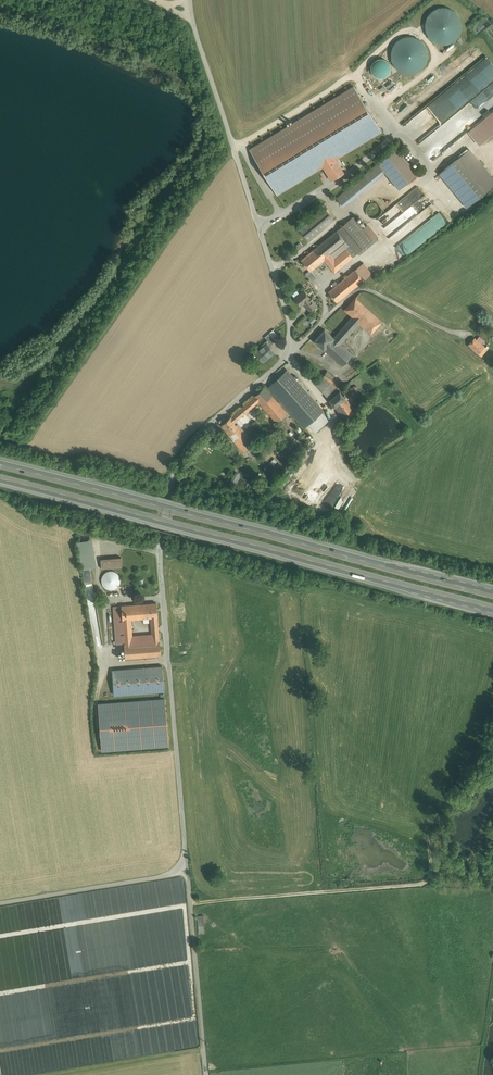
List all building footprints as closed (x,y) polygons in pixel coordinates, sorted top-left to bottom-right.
[(442,44),(447,43),(458,38),(461,27),(461,22),(455,10),(443,7),(440,7),(427,13),(425,23),(425,30),(430,40),(442,44)] [(392,49),(391,67),(403,71),(420,72),(426,59),(427,43),(414,38),(396,37),(392,49)] [(474,59),(471,61),(471,62),(481,55),(479,52),(473,56),(474,59)] [(390,72),(384,57),(368,63),(375,79),(390,72)] [(250,149),(277,194),(323,166),(335,159),(381,131),(354,87),(250,149)] [(478,144),(492,133),(492,109),(467,130),(478,144)] [(417,173),(396,148),(378,163),(385,172),(398,188),(417,173)] [(485,192),(457,158),(439,173),(467,207),(485,192)] [(343,173),(335,159),(323,166),(331,180),(343,173)] [(378,163),(364,175),(371,183),(385,172),(378,163)] [(364,175),(336,198),(344,206),(371,183),(364,175)] [(417,186),(376,219),(390,236),(388,238),(404,258),(447,222),(443,217),(417,186)] [(381,213),(382,210),(381,207),(379,205),(377,203),(374,203),(371,203),(368,205),(367,208),(366,211),(367,214),(368,216),(371,218),(374,218),(377,218),(379,216),(381,213)] [(324,208),(299,229),(309,241),(334,220),(324,208)] [(353,216),(336,230),(345,241),(333,251),(337,257),(346,249),(352,257),(373,240),(370,236),(368,233),(353,216)] [(366,225),(359,216),(356,218),(363,227),(366,225)] [(336,230),(315,249),(323,259),(334,272),(352,257),(346,249),(337,257),(333,251),(345,241),(336,230)] [(315,249),(301,260),(310,270),(323,259),(315,249)] [(369,275),(360,265),(355,269),(364,280),(369,275)] [(335,286),(332,288),(336,294),(332,297),(337,302),(364,280),(355,269),(337,284),(335,286)] [(312,272),(307,276),(311,281),(316,277),(312,272)] [(332,288),(328,292),(332,297),(336,294),(332,288)] [(310,298),(303,290),(294,298),(300,306),(304,303),(305,305),(311,300),(310,298)] [(333,337),(325,346),(326,347),(324,350),(342,366),(352,354),(340,343),(359,323),(371,333),(382,321),(356,297),(345,310),(352,316),(333,337)] [(311,300),(305,305),(310,311),(316,306),(311,300)] [(333,337),(324,329),(314,341),(324,350),(326,347),(325,346),(333,337)] [(274,341),(269,336),(266,339),(271,344),(274,341)] [(484,346),(474,337),(468,344),(478,354),(484,346)] [(274,352),(266,343),(255,353),(263,361),(274,352)] [(484,346),(478,354),(481,356),(487,349),(484,346)] [(323,410),(287,370),(268,387),(305,427),(308,424),(322,412),(323,410)] [(330,373),(325,379),(330,383),(335,377),(330,373)] [(336,388),(322,377),(316,383),(329,400),(339,391),(336,388)] [(335,377),(330,383),(334,386),(337,388),(341,382),(335,377)] [(264,387),(253,396),(258,401),(258,402),(276,422),(280,418),(284,415),(287,412),(264,387)] [(339,391),(329,400),(340,414),(351,405),(345,397),(346,396),(344,394),(343,395),(339,391)] [(253,396),(241,407),(245,412),(258,401),(253,396)] [(351,405),(340,414),(347,422),(350,420),(348,417),(356,411),(358,410),(356,407),(357,406),(354,402),(351,405)] [(232,416),(221,425),(230,436),(240,426),(236,421),(245,412),(241,407),(232,416)] [(322,412),(308,424),(314,431),(327,419),(322,412)] [(240,426),(230,436),(242,452),(253,443),(240,426)] [(235,472),(231,482),(236,483),(240,474),(235,472)] [(92,539),(77,542),(82,569),(96,566),(92,539)] [(121,557),(100,558),(101,568),(122,567),(121,557)] [(103,645),(90,569),(82,571),(95,647),(103,645)] [(119,583),(120,580),(119,576),(117,573),(114,571),(111,570),(107,571),(104,573),(102,576),(101,580),(102,583),(104,586),(107,588),(111,589),(114,588),(117,586),(119,583)] [(156,602),(141,604),(142,618),(150,617),(157,617),(156,602)] [(141,604),(113,606),(115,644),(124,643),(132,643),(132,639),(132,636),(131,619),(142,618),(141,604)] [(113,606),(106,606),(109,645),(115,644),(113,606)] [(132,643),(124,643),(125,658),(161,655),(159,641),(152,641),(132,643)] [(162,666),(112,670),(114,695),(164,691),(162,666)] [(164,698),(99,703),(102,752),(168,747),(164,698)]
